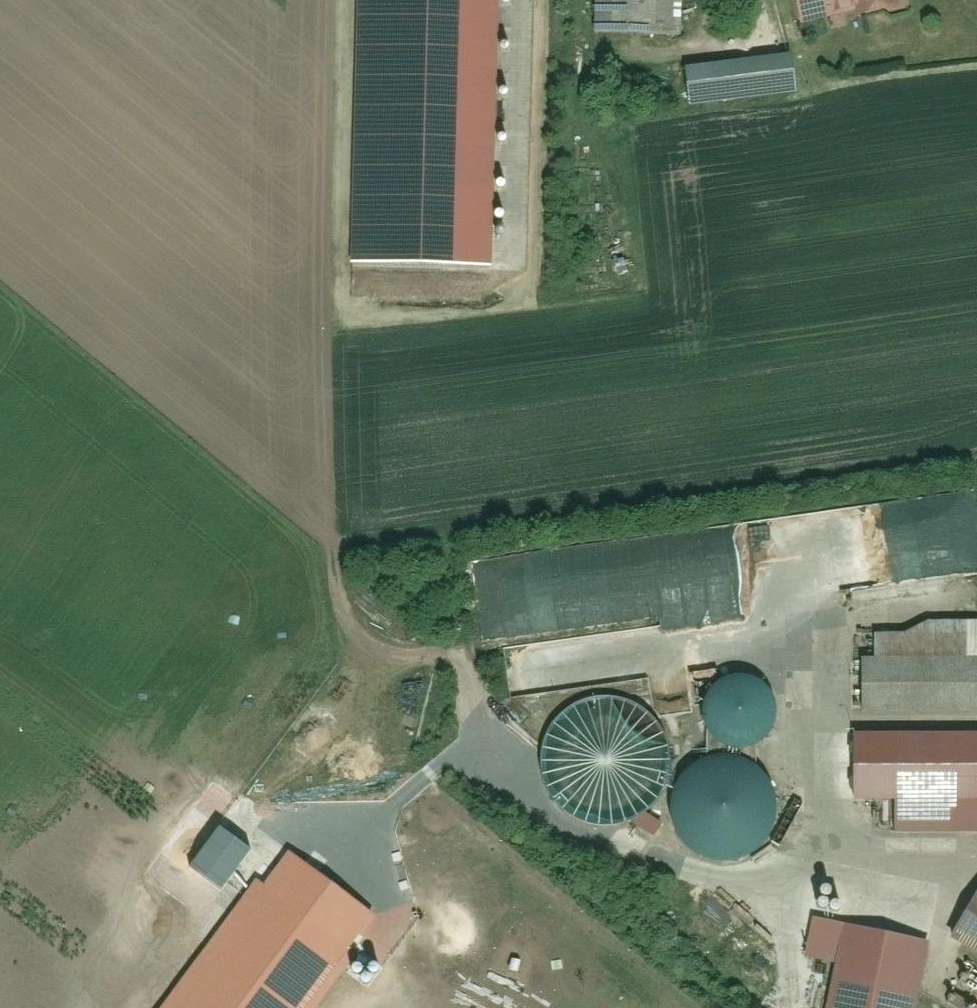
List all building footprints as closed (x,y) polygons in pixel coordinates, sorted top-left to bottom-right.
[(357,265),(500,269),(507,0),(365,0),(357,265)] [(608,22),(668,21),(668,0),(607,0),(608,22)] [(790,11),(881,0),(789,0),(790,11)] [(692,52),(694,87),(788,80),(785,46),(692,52)] [(975,563),(911,565),(912,592),(856,593),(833,607),(833,606),(807,607),(808,631),(789,631),(791,686),(901,682),(902,706),(785,710),(787,769),(820,768),(822,810),(976,805),(976,622),(975,563)] [(704,728),(717,743),(737,751),(766,741),(777,723),(776,696),(762,680),(739,673),(719,679),(705,694),(701,719),(704,728)] [(713,759),(695,768),(680,790),(676,811),(680,831),(694,851),(718,863),(741,863),(763,853),(780,831),(784,806),(778,786),(762,767),(737,757),(713,759)] [(569,815),(626,821),(628,806),(633,807),(634,795),(621,794),(619,805),(585,801),(587,784),(592,785),(593,775),(581,774),(582,766),(574,765),(572,775),(555,773),(552,799),(570,801),(569,815)] [(650,838),(664,827),(653,812),(639,822),(650,838)] [(956,944),(976,956),(976,909),(956,944)] [(930,939),(816,919),(809,958),(835,962),(827,1007),(917,1007),(930,939)]
